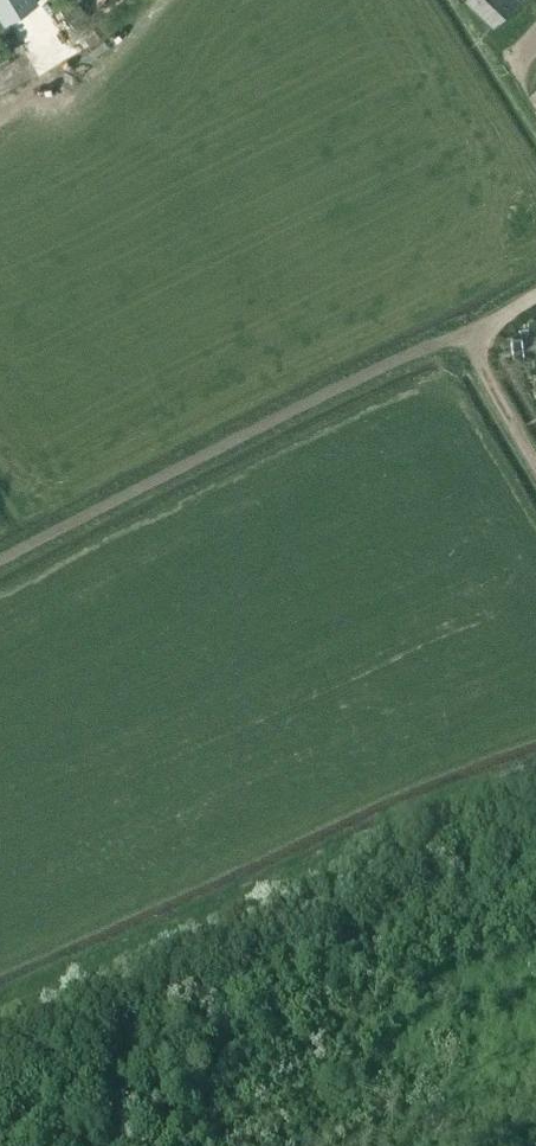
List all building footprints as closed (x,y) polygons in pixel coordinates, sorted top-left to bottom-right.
[(8,19),(38,0),(0,0),(0,6),(8,19)] [(494,23),(516,0),(470,0),(494,23)]
